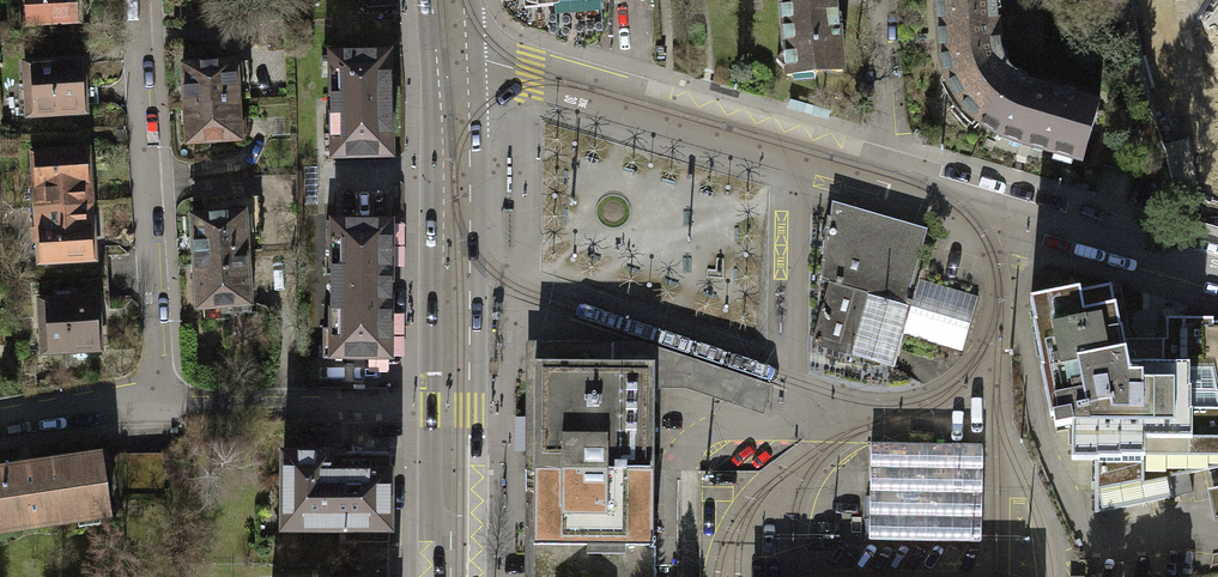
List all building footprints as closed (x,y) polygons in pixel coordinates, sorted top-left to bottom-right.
[(74,0),(23,0),(24,23),(75,21),(74,0)] [(835,0),(779,0),(783,50),(774,62),(789,74),(840,71),(835,0)] [(993,0),(969,0),(964,0),(934,0),(941,55),(949,80),(959,103),(981,125),(1016,75),(1001,60),(997,46),(993,0)] [(1213,183),(1217,182),(1217,0),(1180,0),(1213,183)] [(384,55),(330,57),(332,157),(387,155),(384,55)] [(79,62),(23,64),(26,113),(81,110),(81,105),(95,104),(95,94),(94,87),(80,87),(79,62)] [(181,65),(183,105),(235,103),(233,62),(181,65)] [(1036,86),(1016,75),(981,125),(995,132),(1011,140),(1080,161),(1097,103),(1036,86)] [(237,142),(235,103),(183,105),(185,145),(237,142)] [(35,154),(37,207),(86,205),(84,152),(35,154)] [(206,199),(205,215),(244,213),(246,251),(260,252),(257,196),(206,199)] [(88,242),(86,205),(37,207),(39,259),(88,257),(88,242)] [(190,216),(192,254),(246,251),(244,213),(205,215),(190,216)] [(807,343),(844,354),(862,290),(900,301),(909,268),(915,246),(892,239),(888,238),(888,237),(822,218),(813,277),(825,280),(807,343)] [(389,222),(384,222),(362,222),(340,222),(326,221),(325,250),(332,250),(330,332),(324,332),(323,356),(386,357),(389,222)] [(249,310),(246,251),(192,254),(195,308),(202,307),(203,320),(222,319),(222,312),(249,310)] [(916,270),(909,268),(900,301),(862,290),(844,354),(889,366),(898,333),(957,350),(972,295),(914,279),(916,270)] [(1207,322),(1207,318),(1162,318),(1162,339),(1158,338),(1158,352),(1138,352),(1120,351),(1115,328),(1113,328),(1105,284),(1023,300),(1048,425),(1068,421),(1067,458),(1090,459),(1090,511),(1095,510),(1152,499),(1167,496),(1163,476),(1217,464),(1217,322),(1207,322)] [(55,302),(38,302),(39,350),(95,348),(94,314),(94,299),(66,299),(66,292),(55,293),(55,302)] [(528,469),(529,361),(649,362),(649,388),(680,388),(758,414),(768,385),(649,345),(521,341),(519,576),(528,576),(528,469)] [(528,469),(648,470),(649,388),(649,362),(529,361),(528,469)] [(977,444),(865,442),(865,446),(863,539),(975,541),(977,444)] [(0,469),(0,531),(109,515),(100,454),(27,465),(0,469)] [(389,454),(283,454),(282,529),(340,529),(340,544),(358,544),(358,576),(389,576),(389,454)] [(528,469),(528,576),(647,576),(648,470),(528,469)]
